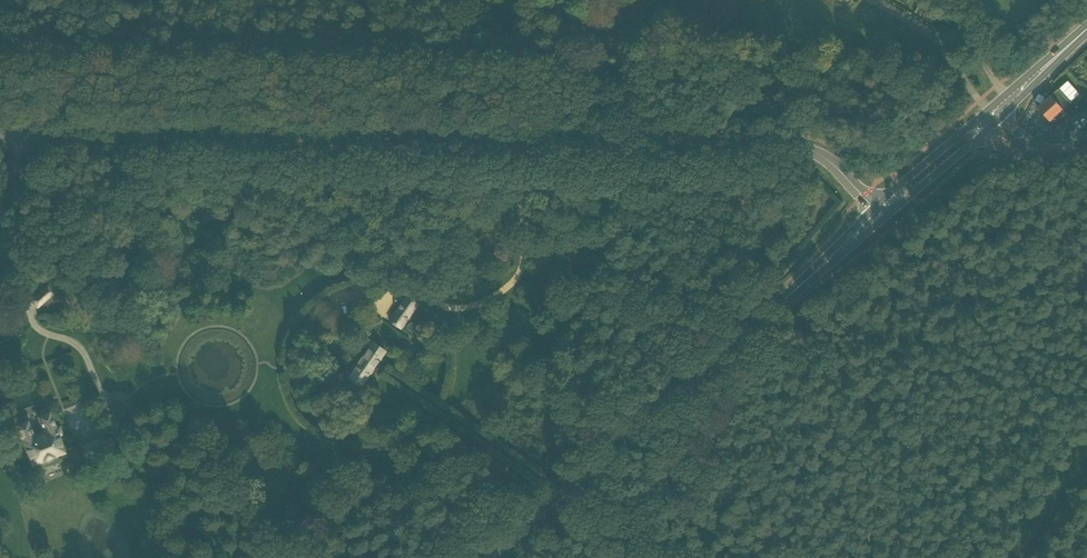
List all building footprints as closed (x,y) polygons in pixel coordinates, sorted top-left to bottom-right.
[(1063,70),(1054,78),(1069,96),(1078,87),(1063,70)] [(1078,98),(1071,104),(1057,89),(1036,108),(1053,127),(1086,108),(1078,98)] [(29,302),(37,310),(52,294),(44,287),(29,302)] [(397,293),(381,315),(401,329),(417,307),(397,293)] [(344,379),(361,389),(385,350),(369,340),(344,379)] [(29,465),(64,451),(47,410),(35,415),(44,437),(34,441),(24,416),(11,421),(29,465)]
